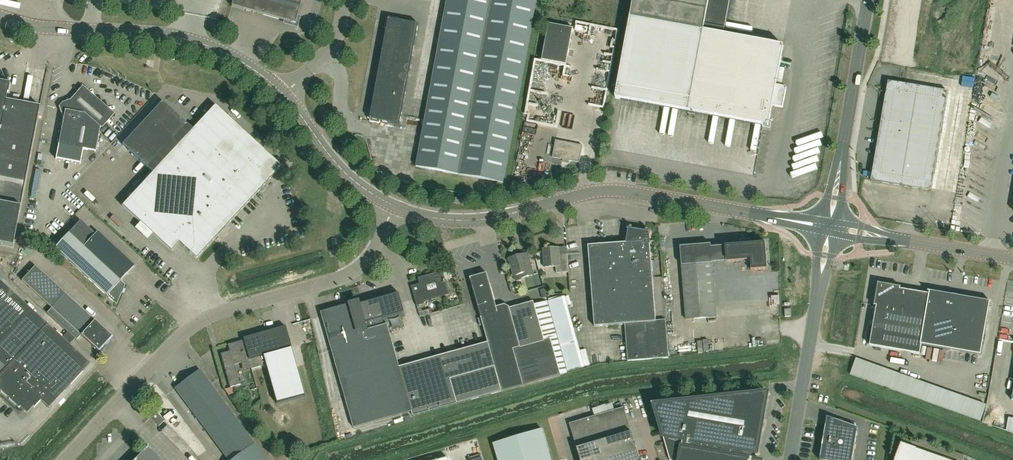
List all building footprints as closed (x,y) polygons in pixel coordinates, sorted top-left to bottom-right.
[(232,6),(295,23),(301,0),(233,0),(232,6)] [(537,0),(448,0),(417,167),(503,183),(537,0)] [(630,18),(616,97),(769,126),(773,104),(782,106),(786,86),(776,85),(784,45),(724,34),(730,0),(633,0),(630,18)] [(399,18),(390,16),(389,18),(387,18),(385,28),(387,28),(372,109),(370,108),(368,118),(371,118),(371,119),(370,121),(380,123),(381,121),(400,124),(419,24),(399,20),(399,18)] [(566,64),(573,28),(549,23),(542,60),(566,64)] [(13,247),(40,106),(6,99),(8,92),(9,92),(11,83),(0,81),(0,244),(13,247)] [(888,81),(880,130),(939,141),(948,91),(888,81)] [(102,125),(112,113),(82,88),(68,106),(63,105),(60,107),(63,118),(56,159),(81,163),(84,149),(96,151),(100,128),(102,125)] [(215,104),(192,129),(162,102),(123,144),(153,172),(122,205),(171,251),(179,242),(192,254),(196,249),(201,253),(282,166),(215,104)] [(931,190),(939,141),(880,130),(871,180),(931,190)] [(556,140),(553,157),(563,159),(563,161),(569,162),(569,160),(580,162),(583,145),(556,140)] [(29,212),(27,225),(35,227),(38,214),(29,212)] [(134,266),(97,232),(96,232),(94,234),(80,220),(68,233),(54,247),(115,303),(124,284),(120,281),(134,266)] [(666,319),(656,320),(649,231),(628,228),(626,242),(588,245),(595,327),(625,324),(628,361),(669,357),(666,319)] [(686,319),(716,316),(712,262),(720,262),(726,261),(726,262),(750,260),(751,270),(768,269),(765,242),(750,243),(750,240),(749,240),(749,241),(742,242),(742,241),(741,241),(741,244),(725,245),(725,246),(719,246),(711,247),(711,244),(680,247),(686,319)] [(568,254),(560,254),(559,247),(543,249),(545,267),(556,266),(557,273),(569,272),(568,254)] [(196,258),(201,253),(196,249),(192,254),(196,258)] [(510,257),(514,275),(516,280),(517,281),(521,280),(523,277),(534,274),(530,258),(523,260),(522,254),(510,257)] [(68,332),(75,338),(77,340),(81,335),(99,351),(112,336),(35,266),(22,280),(52,308),(47,313),(68,332)] [(418,305),(425,303),(424,299),(449,292),(443,272),(420,278),(422,282),(412,285),(418,305)] [(561,374),(567,372),(548,300),(535,304),(534,301),(498,311),(487,272),(483,274),(480,272),(477,273),(475,276),(471,277),(489,341),(502,390),(561,374)] [(539,287),(545,285),(541,273),(535,275),(539,287)] [(75,338),(68,332),(62,338),(0,280),(0,389),(19,407),(20,406),(27,412),(33,405),(34,406),(41,400),(49,407),(90,363),(70,344),(75,338)] [(930,294),(900,289),(901,286),(878,282),(874,305),(876,306),(870,345),(920,354),(921,344),(930,294)] [(931,291),(930,294),(921,344),(980,354),(990,301),(931,291)] [(361,303),(360,302),(351,304),(351,303),(321,311),(354,427),(413,410),(388,323),(385,324),(383,317),(405,311),(399,292),(361,303)] [(566,295),(549,300),(548,300),(567,372),(568,372),(568,371),(585,366),(566,295)] [(286,326),(258,334),(263,354),(291,347),(286,326)] [(266,364),(263,354),(258,334),(244,338),(244,339),(229,344),(230,350),(224,352),(225,357),(222,357),(230,386),(240,384),(235,364),(241,362),(244,370),(266,364)] [(489,341),(400,367),(413,410),(414,415),(502,390),(489,341)] [(597,359),(606,358),(605,344),(596,345),(597,359)] [(854,363),(849,377),(981,422),(985,408),(854,363)] [(228,459),(267,459),(255,443),(200,370),(175,388),(228,459)] [(746,459),(748,452),(753,453),(758,449),(767,397),(764,393),(659,404),(656,410),(670,459),(754,459),(746,459)] [(629,424),(624,408),(570,424),(581,459),(640,459),(637,451),(629,424)] [(164,421),(156,412),(151,418),(159,426),(164,421)] [(827,417),(820,459),(852,459),(858,428),(827,417)] [(1007,420),(1005,432),(1012,436),(1012,421),(1007,420)] [(493,444),(498,459),(551,459),(542,429),(493,444)] [(931,455),(915,449),(915,448),(901,443),(895,459),(945,459),(931,455)] [(148,446),(134,459),(162,459),(148,446)]
